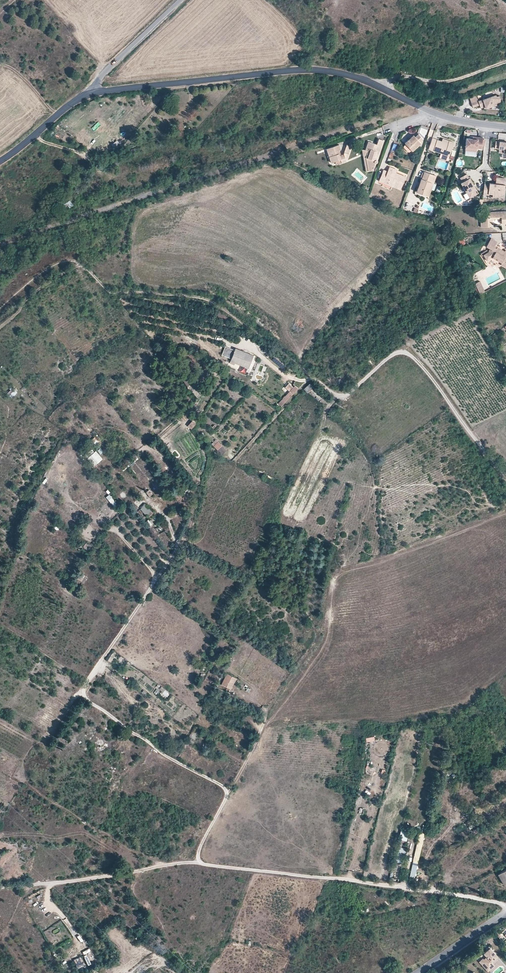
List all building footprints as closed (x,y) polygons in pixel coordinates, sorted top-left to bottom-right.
[(497,98),(496,96),(478,102),(476,95),(469,98),(473,108),(480,106),(481,110),(486,108),(486,110),(494,107),(501,107),(501,100),(499,96),(497,98)] [(406,145),(411,150),(413,151),(421,143),(419,142),(422,139),(418,134),(415,137),(413,135),(405,143),(406,145)] [(478,140),(473,139),(467,139),(465,151),(477,152),(477,149),(482,149),(483,138),(478,137),(478,140)] [(366,158),(368,171),(372,170),(375,163),(376,163),(377,162),(378,161),(376,159),(383,141),(378,139),(377,145),(368,142),(365,151),(368,152),(366,158)] [(433,139),(429,150),(442,154),(450,157),(455,143),(450,142),(449,145),(442,143),(433,139)] [(505,145),(505,144),(496,143),(495,150),(499,150),(504,151),(504,154),(503,154),(503,160),(505,159),(505,145)] [(341,159),(342,163),(346,161),(351,146),(347,145),(344,154),(339,156),(338,153),(340,152),(339,150),(341,149),(339,145),(328,148),(330,153),(328,154),(331,162),(335,161),(341,159)] [(405,177),(396,173),(388,170),(388,172),(383,170),(379,181),(384,183),(384,181),(401,188),(405,177)] [(431,183),(433,184),(436,176),(424,172),(424,173),(422,177),(420,183),(418,187),(416,192),(427,196),(431,183)] [(462,182),(460,183),(466,192),(469,197),(476,194),(473,188),(472,186),(473,185),(469,178),(466,174),(460,177),(462,182)] [(486,185),(485,196),(490,196),(490,195),(494,195),(494,198),(496,198),(498,198),(500,198),(501,197),(503,196),(503,194),(505,194),(505,186),(505,179),(497,178),(497,185),(497,186),(495,186),(495,184),(491,184),(491,185),(486,185)] [(400,190),(401,188),(384,181),(384,183),(400,190)] [(482,218),(482,228),(490,227),(493,219),(494,218),(502,218),(502,219),(502,225),(505,225),(505,212),(490,212),(488,218),(482,218)] [(487,261),(492,257),(502,263),(501,264),(505,267),(505,250),(505,252),(497,247),(497,249),(494,247),(497,242),(491,238),(486,247),(490,248),(488,250),(481,254),(482,256),(483,255),(487,261)] [(51,251),(55,257),(59,254),(54,248),(51,251)] [(475,284),(480,294),(485,292),(480,281),(475,284)] [(230,359),(234,350),(225,347),(222,356),(230,359)] [(256,356),(238,348),(232,360),(249,369),(256,356)] [(295,386),(293,388),(289,384),(285,388),(290,392),(278,404),(282,408),(298,389),(295,386)] [(304,390),(307,393),(313,387),(310,384),(304,390)] [(222,454),(227,450),(221,445),(217,449),(222,454)] [(103,460),(96,452),(88,459),(95,467),(103,460)] [(146,515),(151,510),(145,502),(139,507),(146,515)] [(91,545),(87,542),(82,549),(86,552),(91,545)] [(81,573),(77,578),(84,582),(87,577),(81,573)] [(108,661),(110,662),(116,654),(114,652),(108,661)] [(231,655),(227,664),(231,666),(236,657),(231,655)] [(221,684),(226,674),(223,672),(214,690),(224,694),(225,691),(219,688),(221,684)] [(227,673),(226,674),(221,684),(230,689),(236,678),(227,673)] [(400,828),(399,839),(407,840),(408,829),(400,828)] [(399,856),(394,855),(388,882),(397,883),(397,879),(393,878),(395,871),(397,863),(400,863),(401,859),(398,859),(399,856)] [(411,877),(413,878),(417,863),(406,861),(404,869),(412,871),(411,877)] [(491,960),(494,957),(493,955),(496,953),(487,942),(484,945),(485,946),(482,949),(485,953),(481,956),(481,955),(477,958),(487,970),(491,967),(489,964),(492,961),(491,960)] [(81,956),(73,958),(75,966),(83,964),(81,956)]
